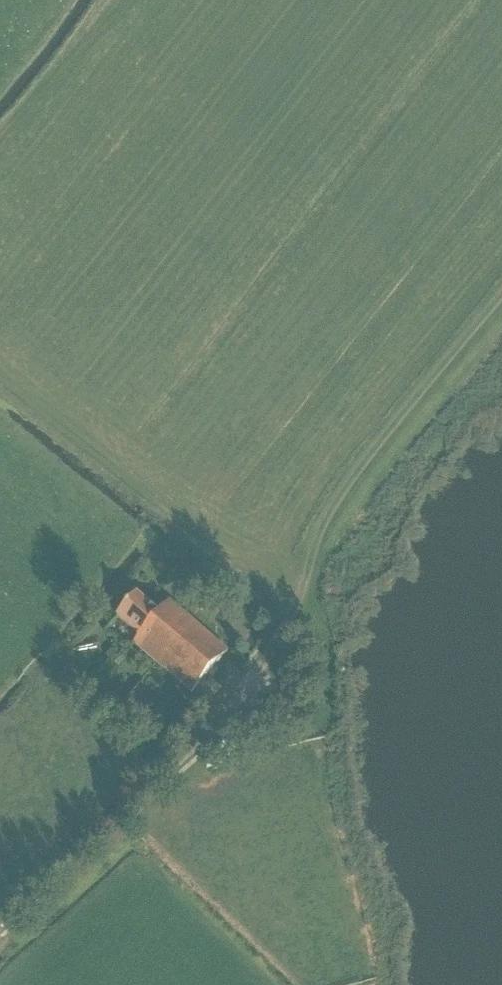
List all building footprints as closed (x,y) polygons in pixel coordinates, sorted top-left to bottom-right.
[(195,695),(198,692),(195,689),(228,651),(169,601),(159,613),(136,594),(117,616),(140,636),(133,643),(195,695)]
